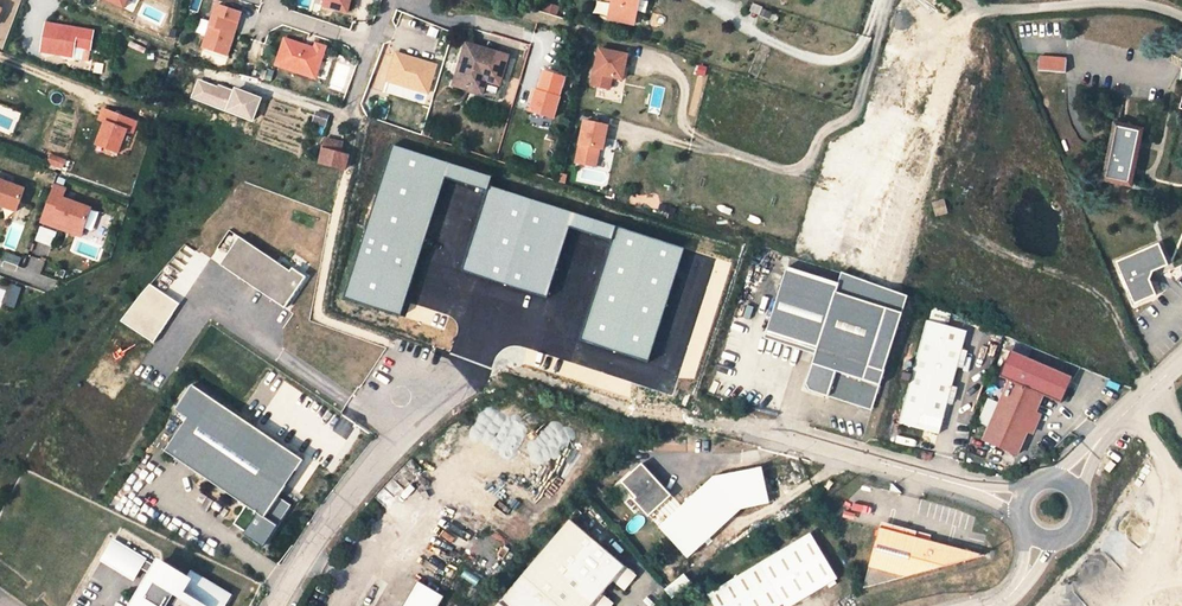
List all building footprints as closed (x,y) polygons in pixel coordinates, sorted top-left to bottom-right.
[(191,38),(216,46),(230,4),(219,0),(204,0),(191,38)] [(87,23),(42,15),(36,45),(64,50),(67,39),(84,42),(87,23)] [(274,30),(265,56),(304,69),(313,43),(304,40),(302,40),(301,42),(292,39),(293,37),(274,30)] [(487,75),(497,46),(452,32),(439,72),(467,82),(471,69),(487,75)] [(306,35),(304,40),(313,43),(315,38),(306,35)] [(611,44),(589,39),(581,75),(598,79),(601,68),(612,70),(615,54),(609,53),(611,44)] [(617,46),(611,44),(609,53),(615,54),(617,46)] [(420,88),(430,59),(388,45),(379,75),(420,88)] [(1053,64),(1054,51),(1026,48),(1025,61),(1053,64)] [(545,109),(555,69),(530,62),(519,102),(545,109)] [(482,90),(487,75),(471,69),(467,82),(466,85),(482,90)] [(190,95),(251,118),(260,94),(233,84),(232,86),(218,81),(217,83),(197,76),(190,95)] [(88,113),(94,115),(85,137),(108,146),(117,125),(122,127),(126,116),(92,102),(88,113)] [(596,117),(570,111),(561,152),(583,157),(587,139),(591,140),(596,117)] [(1131,121),(1102,115),(1089,173),(1118,180),(1131,121)] [(335,160),(338,146),(330,144),(332,133),(315,130),(310,151),(335,160)] [(400,315),(445,176),(486,189),(490,176),(394,145),(345,297),(400,315)] [(47,149),(45,156),(59,162),(62,154),(47,149)] [(43,179),(29,215),(41,220),(43,216),(72,227),(81,203),(52,192),(55,183),(43,179)] [(0,180),(0,205),(5,207),(13,185),(0,180)] [(614,225),(490,187),(464,270),(546,296),(569,225),(610,238),(614,225)] [(928,200),(924,188),(912,192),(916,204),(928,200)] [(72,227),(43,216),(41,220),(70,231),(72,227)] [(684,248),(617,227),(582,339),(649,360),(684,248)] [(213,228),(196,256),(262,296),(281,265),(268,257),(266,260),(213,228)] [(1154,242),(1112,260),(1130,303),(1151,294),(1145,279),(1148,270),(1164,264),(1154,242)] [(7,260),(10,251),(0,248),(0,258),(7,260)] [(896,304),(829,282),(832,271),(780,254),(758,323),(808,339),(797,373),(801,380),(826,388),(830,386),(837,388),(836,392),(864,401),(896,304)] [(832,271),(829,282),(896,304),(900,290),(835,263),(832,271)] [(11,281),(4,279),(1,287),(8,290),(11,281)] [(932,424),(959,321),(919,310),(891,413),(932,424)] [(1005,369),(1036,385),(1054,394),(1067,368),(1008,340),(996,365),(1005,369)] [(1036,385),(1005,369),(993,392),(982,415),(975,428),(1007,443),(1036,385)] [(174,411),(152,444),(233,498),(221,517),(252,538),(279,498),(266,489),(291,453),(179,377),(162,403),(174,411)] [(982,415),(993,392),(982,386),(970,410),(982,415)] [(670,497),(641,464),(621,482),(635,498),(632,500),(647,517),(670,497)] [(688,558),(740,509),(768,503),(761,467),(712,476),(658,527),(688,558)] [(589,585),(601,571),(612,580),(623,566),(612,557),(557,511),(509,568),(478,605),(572,605),(578,599),(586,605),(591,605),(601,594),(589,585)] [(938,566),(944,545),(921,539),(922,533),(912,531),(911,536),(876,527),(875,530),(860,588),(938,566)] [(823,575),(796,531),(746,562),(695,594),(702,605),(763,605),(770,601),(773,605),(774,605),(823,575)] [(136,568),(141,559),(96,534),(86,552),(117,571),(123,560),(136,568)] [(938,566),(981,554),(978,554),(944,545),(938,566)] [(175,564),(172,570),(144,554),(141,559),(136,568),(189,599),(202,605),(214,587),(175,564)] [(189,599),(136,568),(113,605),(185,605),(189,599)] [(424,595),(397,581),(383,605),(418,605),(424,595)]
